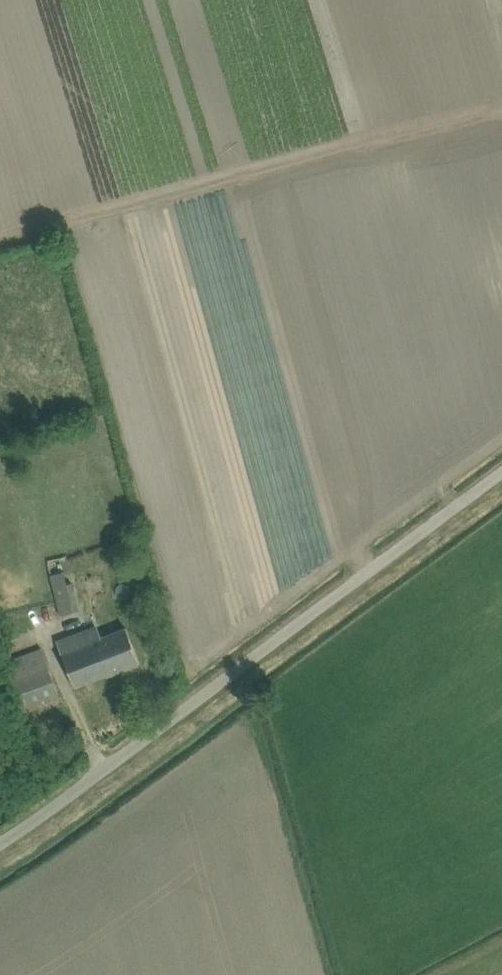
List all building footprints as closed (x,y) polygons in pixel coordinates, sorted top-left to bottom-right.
[(60,586),(53,588),(60,616),(80,611),(73,583),(67,584),(60,586)] [(101,638),(97,627),(58,642),(75,687),(140,662),(127,628),(101,638)] [(51,675),(41,649),(0,664),(0,676),(14,711),(58,693),(51,675)]
